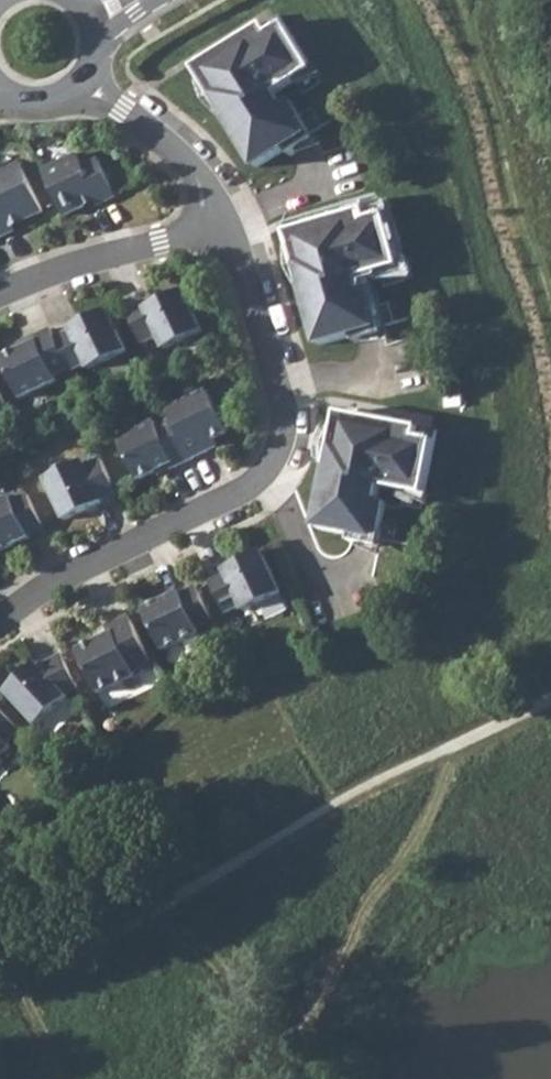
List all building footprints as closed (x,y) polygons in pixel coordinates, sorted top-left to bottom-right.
[(280,15),(195,69),(258,168),(287,149),(291,155),(316,140),(292,102),(284,107),(277,95),(315,70),(280,15)] [(63,171),(47,179),(65,216),(84,207),(79,199),(91,193),(93,198),(113,188),(91,142),(56,159),(63,171)] [(0,171),(0,238),(15,230),(11,222),(21,216),(24,220),(43,211),(20,161),(0,171)] [(403,267),(384,205),(288,233),(321,345),(354,335),(356,342),(384,334),(372,291),(363,294),(359,280),(403,267)] [(146,302),(128,310),(144,344),(160,336),(167,349),(203,331),(184,290),(149,306),(146,302)] [(56,338),(71,368),(72,371),(88,364),(90,369),(128,351),(108,309),(70,327),(72,330),(56,338)] [(56,338),(51,329),(35,336),(37,340),(1,357),(22,399),(58,381),(55,376),(71,368),(56,338)] [(0,390),(0,410),(8,406),(0,390)] [(207,390),(169,409),(173,419),(193,459),(209,452),(205,443),(227,433),(207,390)] [(438,431),(340,412),(318,528),(352,534),(351,541),(380,546),(388,503),(379,501),(382,487),(426,495),(438,431)] [(193,459),(173,419),(158,427),(155,421),(119,438),(139,480),(174,464),(176,467),(193,459)] [(118,492),(102,459),(86,466),(84,461),(46,478),(67,521),(104,503),(103,500),(118,492)] [(29,494),(13,502),(10,497),(0,501),(0,553),(30,538),(29,536),(45,528),(29,494)] [(227,571),(211,579),(227,613),(243,605),(245,611),(283,593),(263,551),(225,569),(227,571)] [(213,620),(197,586),(182,593),(181,590),(144,608),(164,650),(200,632),(198,627),(213,620)] [(153,663),(130,615),(107,626),(110,633),(78,649),(99,693),(136,675),(135,671),(153,663)] [(79,687),(63,653),(39,665),(36,662),(6,690),(37,724),(68,696),(65,693),(79,687)] [(0,707),(0,758),(12,747),(8,742),(21,731),(0,707)]
